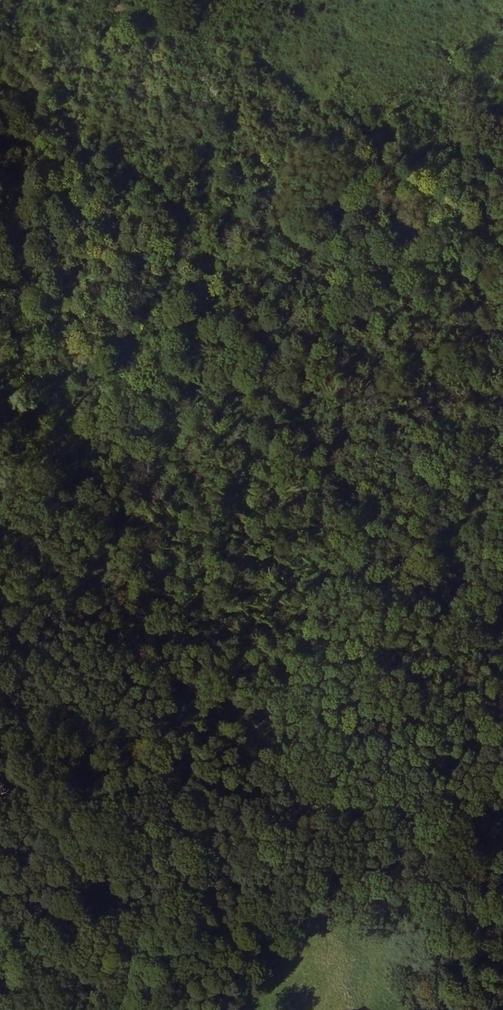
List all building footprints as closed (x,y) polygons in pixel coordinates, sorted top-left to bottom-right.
[(120,981),(111,976),(106,983),(115,989),(120,981)]
